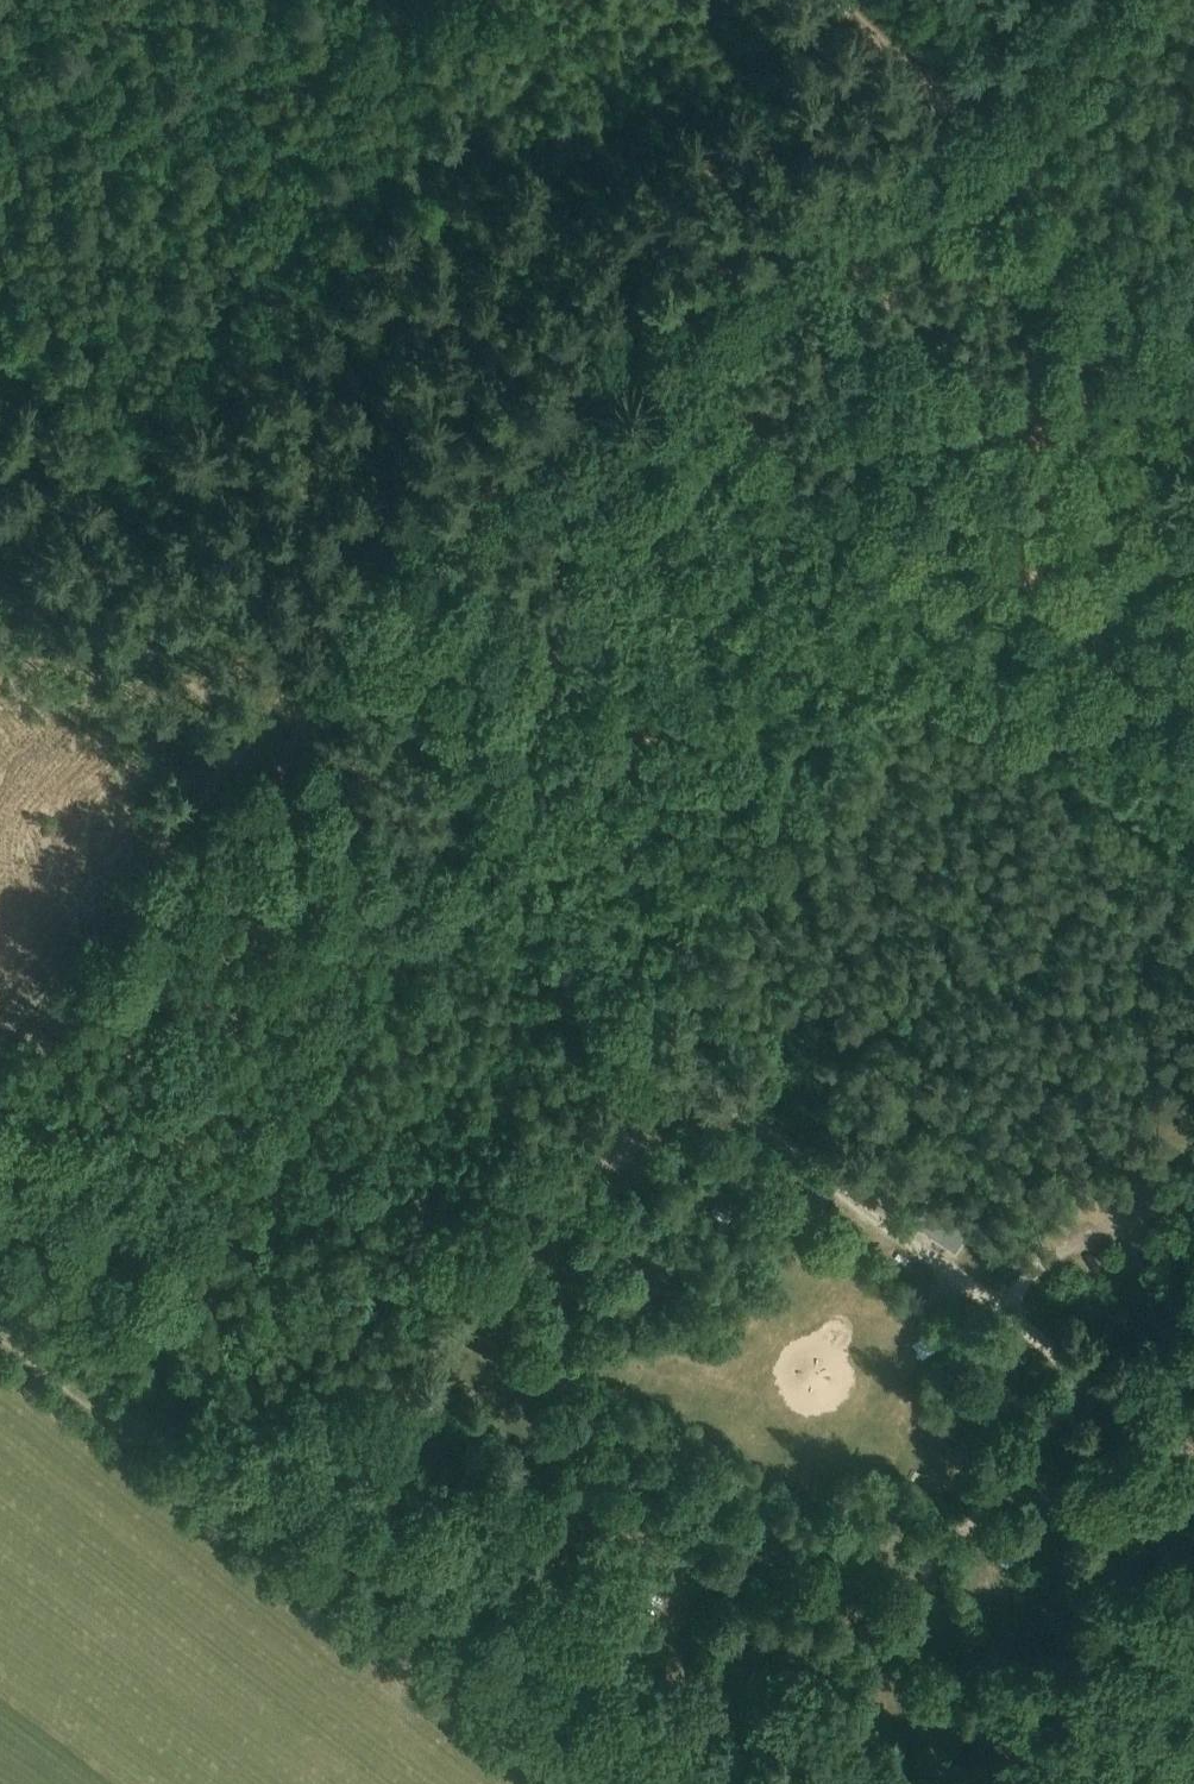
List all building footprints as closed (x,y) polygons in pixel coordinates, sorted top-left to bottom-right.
[(941,1240),(954,1221),(925,1201),(911,1220),(941,1240)]
